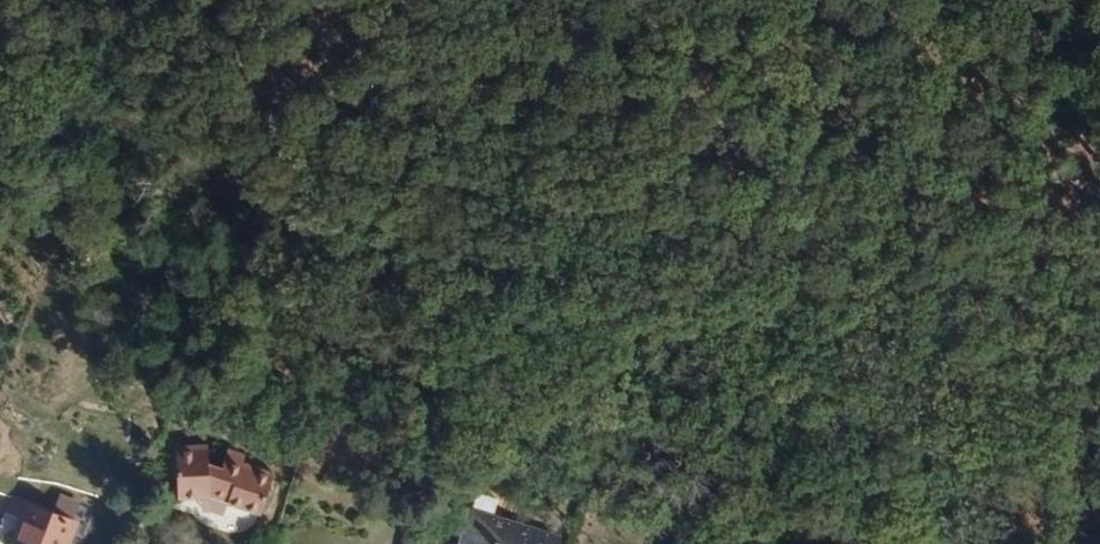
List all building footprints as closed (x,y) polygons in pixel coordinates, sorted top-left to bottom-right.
[(259,519),(273,479),(239,467),(238,471),(222,466),(220,472),(207,468),(206,451),(173,451),(175,502),(207,500),(259,519)] [(239,467),(241,461),(226,456),(222,466),(238,471),(239,467)] [(76,508),(56,499),(50,515),(9,498),(0,522),(0,543),(61,543),(76,508)] [(490,521),(496,505),(476,498),(471,514),(490,521)] [(559,542),(490,521),(471,514),(468,514),(458,543),(558,543),(559,542)]
